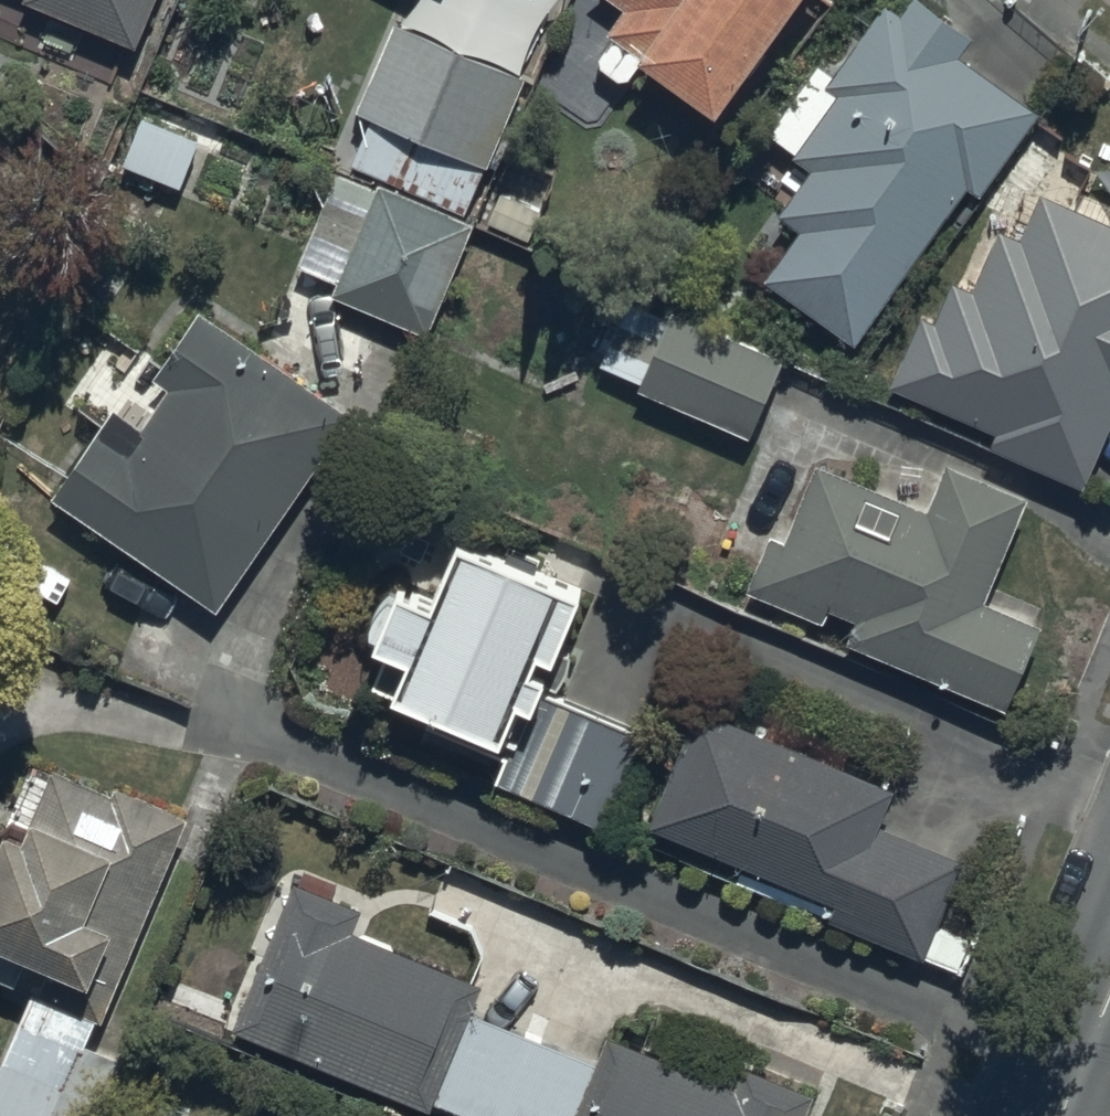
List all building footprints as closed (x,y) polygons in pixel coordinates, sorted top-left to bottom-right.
[(25,3),(137,50),(158,0),(27,0),(25,3)] [(624,15),(607,38),(714,120),(803,0),(605,0),(624,15)] [(923,0),(908,0),(898,13),(884,3),(826,86),(834,92),(790,153),(809,167),(777,212),(796,226),(761,276),(856,343),(965,190),(979,200),(1041,113),(956,52),(969,33),(923,0)] [(338,168),(466,219),(523,79),(397,27),(338,168)] [(198,146),(141,121),(121,168),(178,193),(198,146)] [(466,219),(338,168),(296,269),(337,286),(333,296),(428,335),(474,223),(466,219)] [(1039,196),(1020,242),(998,232),(973,292),(951,282),(934,323),(918,316),(888,391),(988,432),(981,449),(1085,492),(1109,433),(1109,226),(1039,196)] [(667,321),(627,302),(623,311),(584,294),(562,342),(597,357),(594,365),(640,386),(637,392),(748,442),(784,362),(671,311),(667,321)] [(200,314),(158,379),(173,389),(144,430),(116,411),(55,499),(219,612),(356,414),(200,314)] [(927,514),(815,465),(782,540),(771,535),(746,593),(823,627),(828,614),(854,625),(844,648),(1003,717),(1042,626),(988,602),(1029,507),(946,471),(927,514)] [(461,552),(432,619),(392,602),(369,656),(408,673),(393,708),(499,753),(516,715),(524,718),(529,720),(540,696),(542,691),(526,685),(535,663),(551,670),(580,603),(461,552)] [(642,739),(540,696),(529,720),(524,718),(495,787),(602,832),(642,739)] [(892,790),(700,709),(650,827),(835,904),(828,920),(962,976),(975,946),(937,930),(965,864),(877,827),(892,790)] [(29,995),(96,1023),(102,1025),(185,823),(53,768),(20,846),(1,839),(0,842),(0,983),(29,995)] [(295,884),(231,1030),(431,1115),(436,1115),(439,1109),(456,1115),(804,1115),(811,1100),(736,1067),(726,1089),(607,1037),(595,1066),(469,1011),(479,988),(355,934),(364,914),(295,884)] [(29,995),(0,1067),(0,1115),(97,1115),(119,1062),(85,1049),(96,1023),(29,995)]
